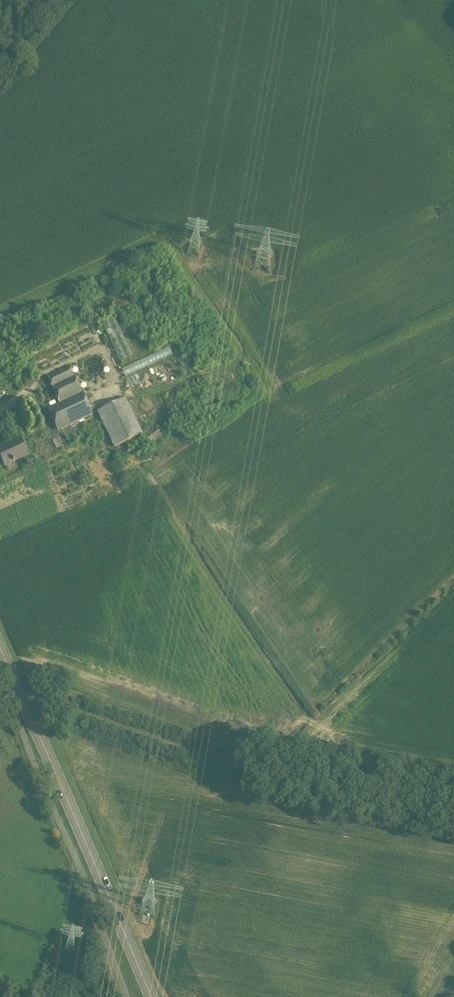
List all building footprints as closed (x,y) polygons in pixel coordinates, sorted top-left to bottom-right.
[(115,361),(128,356),(111,315),(99,320),(115,361)] [(58,431),(93,415),(70,367),(47,378),(59,403),(47,409),(58,431)] [(115,448),(143,435),(125,399),(97,412),(115,448)] [(148,446),(162,436),(156,427),(142,436),(148,446)] [(27,455),(19,438),(0,448),(0,455),(5,465),(27,455)]
